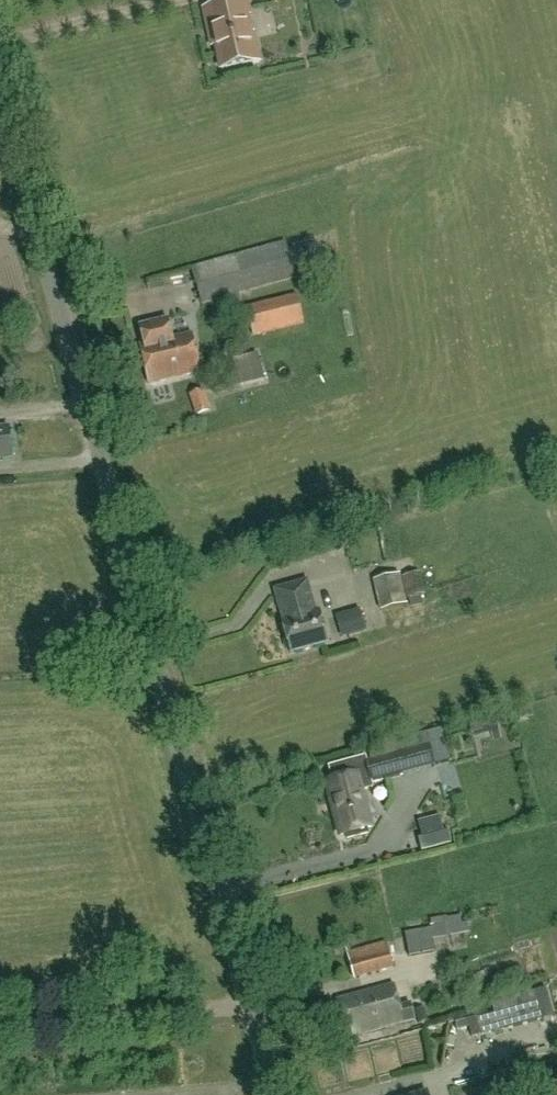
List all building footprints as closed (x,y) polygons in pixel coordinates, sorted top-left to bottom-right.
[(210,48),(214,47),(219,71),(261,63),(255,32),(253,33),(250,16),(251,16),(248,0),(243,0),(202,8),(210,48)] [(285,241),(191,268),(201,304),(295,278),(285,241)] [(253,336),(304,323),(296,295),(246,307),(253,336)] [(149,384),(150,384),(201,371),(192,333),(172,338),(168,320),(140,327),(144,344),(140,345),(149,384)] [(241,386),(255,382),(259,393),(291,383),(288,373),(279,376),(272,349),(234,360),(241,386)] [(195,415),(209,410),(203,391),(189,395),(195,415)] [(13,457),(9,428),(0,429),(0,459),(13,457)] [(381,610),(386,609),(407,603),(406,600),(426,594),(420,573),(401,579),(400,577),(375,583),(381,610)] [(320,611),(315,612),(306,582),(276,591),(285,620),(281,621),(290,654),(329,643),(320,611)] [(491,733),(493,740),(501,738),(496,718),(469,726),(473,738),(491,733)] [(370,762),(365,764),(365,761),(355,764),(362,792),(372,789),(371,785),(405,776),(404,774),(398,752),(423,746),(420,735),(367,749),(370,762)] [(333,781),(327,783),(341,836),(372,827),(362,792),(355,764),(354,762),(330,768),(333,781)] [(442,955),(441,931),(410,932),(411,956),(442,955)] [(354,979),(393,969),(386,943),(347,953),(354,979)] [(346,1038),(415,1020),(411,1004),(400,1007),(394,985),(337,1000),(346,1038)] [(491,1004),(494,1013),(474,1018),(479,1036),(500,1031),(500,1032),(552,1017),(544,989),(491,1004)] [(418,1023),(427,1021),(424,1008),(415,1011),(418,1023)]
